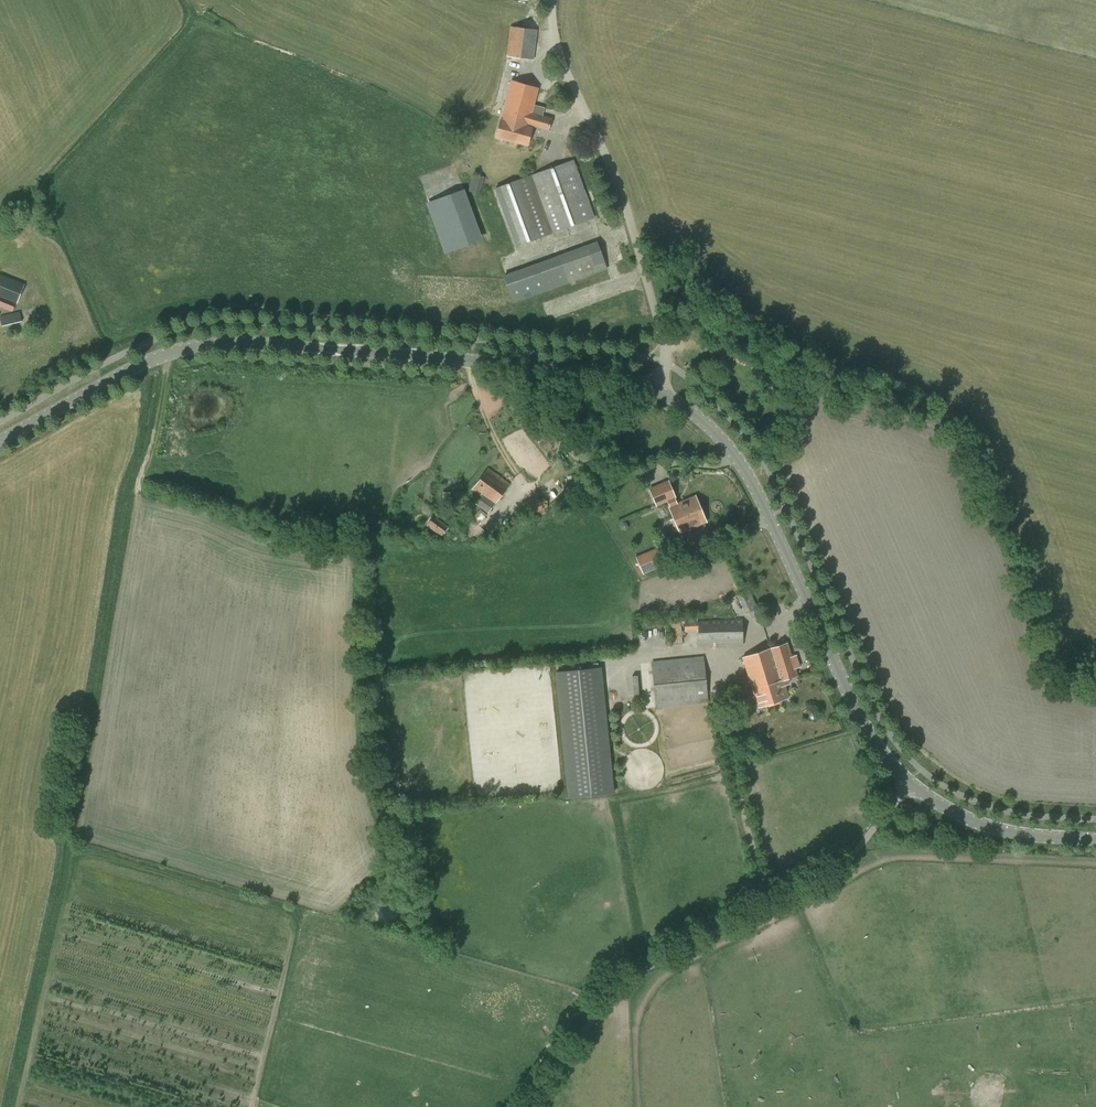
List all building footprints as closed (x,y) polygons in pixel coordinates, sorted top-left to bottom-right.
[(506,57),(533,60),(537,30),(510,26),(506,57)] [(548,130),(551,118),(542,116),(544,108),(533,105),(538,88),(511,81),(496,136),(527,145),(531,128),(531,126),(548,130)] [(595,218),(573,161),(496,190),(517,247),(595,218)] [(473,174),(468,191),(479,194),(484,177),(473,174)] [(606,269),(597,242),(559,256),(503,276),(512,302),(606,269)] [(17,303),(25,285),(0,275),(0,296),(17,303)] [(19,311),(0,316),(0,319),(2,326),(22,321),(19,311)] [(488,469),(473,489),(482,496),(476,504),(488,512),(509,484),(488,469)] [(657,505),(666,501),(680,532),(705,521),(694,496),(677,503),(667,480),(650,487),(657,505)] [(593,494),(599,505),(606,502),(599,490),(593,494)] [(543,515),(550,502),(535,493),(528,506),(543,515)] [(442,528),(445,530),(447,527),(433,519),(429,525),(439,532),(442,528)] [(635,557),(643,574),(668,563),(660,546),(635,557)] [(762,619),(749,589),(737,594),(746,613),(749,612),(754,622),(762,619)] [(697,632),(698,638),(694,638),(695,645),(698,645),(698,647),(743,645),(742,618),(685,621),(685,632),(697,632)] [(787,643),(770,648),(742,657),(758,707),(788,697),(784,684),(789,683),(787,679),(797,676),(787,643)] [(652,663),(656,708),(708,703),(703,657),(652,663)] [(568,670),(566,671),(555,672),(568,798),(614,794),(606,709),(602,667),(568,670)]
